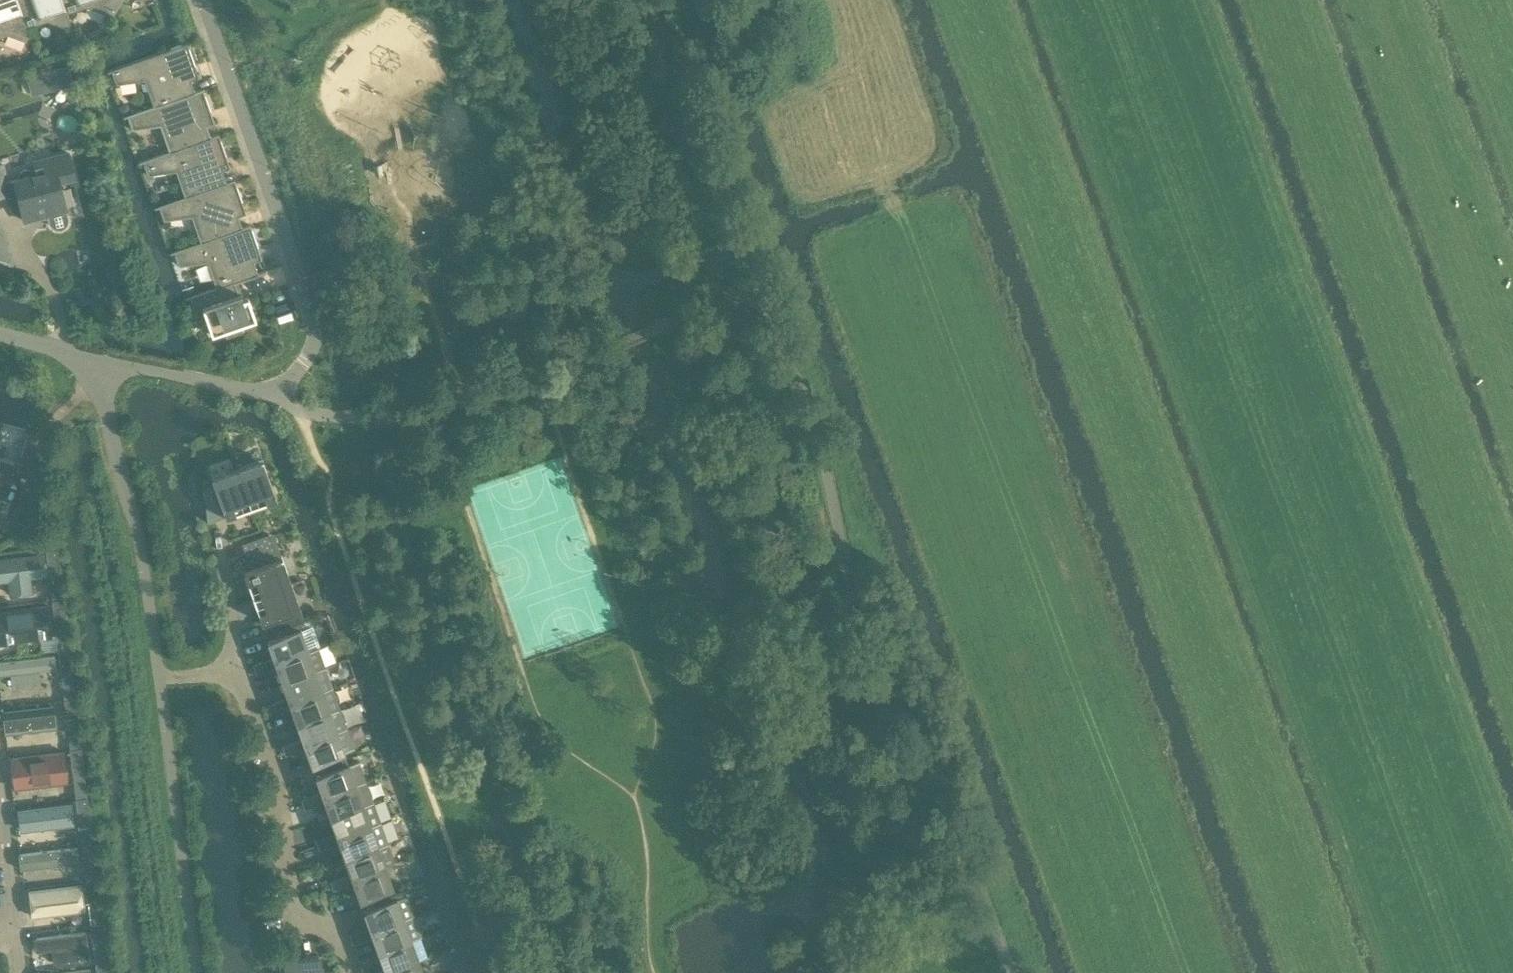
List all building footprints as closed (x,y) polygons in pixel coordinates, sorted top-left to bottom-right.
[(7,34),(33,44),(18,0),(0,0),(0,37),(7,34)] [(33,44),(34,44),(28,27),(47,21),(72,30),(62,0),(18,0),(33,44)] [(72,30),(73,30),(67,14),(87,7),(112,16),(106,0),(62,0),(72,30)] [(112,16),(122,0),(106,0),(112,16)] [(122,117),(153,106),(153,107),(195,92),(203,89),(203,88),(195,91),(191,80),(187,69),(195,66),(187,43),(106,71),(107,72),(112,71),(116,84),(144,80),(153,106),(122,117)] [(138,162),(138,163),(169,152),(211,138),(211,137),(219,135),(219,134),(211,137),(207,126),(203,114),(211,112),(203,89),(195,92),(153,107),(153,106),(122,117),(122,118),(127,116),(132,130),(160,126),(169,151),(138,162)] [(153,207),(154,208),(185,197),(185,198),(227,183),(235,180),(234,179),(227,182),(219,160),(227,157),(219,135),(211,137),(211,138),(169,152),(138,163),(143,161),(148,175),(176,171),(185,197),(153,207)] [(0,165),(0,196),(8,194),(11,203),(19,201),(22,210),(24,221),(47,215),(49,223),(52,227),(56,229),(61,229),(65,227),(67,223),(66,219),(64,211),(66,210),(58,181),(62,181),(65,182),(70,181),(72,178),(74,177),(68,153),(34,161),(37,174),(33,175),(33,172),(27,169),(21,170),(18,175),(18,179),(6,182),(2,164),(0,165)] [(169,253),(200,243),(201,243),(243,228),(250,225),(242,228),(235,205),(242,202),(235,180),(227,183),(185,198),(185,197),(154,208),(154,209),(159,207),(164,221),(191,217),(200,242),(169,253)] [(185,298),(185,299),(216,288),(235,282),(234,282),(267,271),(267,270),(258,273),(250,251),(258,248),(250,225),(243,228),(201,243),(200,243),(169,253),(170,254),(175,252),(179,266),(207,262),(216,288),(185,298)] [(216,288),(185,299),(185,300),(190,298),(195,311),(203,308),(212,335),(225,331),(227,337),(243,331),(241,325),(256,320),(248,298),(241,300),(239,295),(242,294),(241,293),(239,294),(235,283),(267,271),(234,282),(235,282),(216,288)] [(0,457),(0,495),(5,496),(11,474),(19,476),(23,463),(0,457)] [(263,460),(237,469),(251,508),(276,499),(263,460)] [(251,508),(237,469),(211,478),(213,482),(203,486),(208,523),(251,508)] [(242,544),(247,557),(274,547),(269,535),(242,544)] [(243,572),(253,597),(291,583),(282,558),(278,559),(274,547),(247,557),(251,569),(243,572)] [(46,551),(48,573),(60,572),(60,571),(58,549),(46,551)] [(0,560),(0,581),(12,580),(13,596),(33,594),(31,579),(45,578),(43,555),(0,560)] [(291,583),(253,597),(262,623),(269,620),(274,633),(298,624),(300,623),(296,611),(301,609),(291,583)] [(52,601),(54,623),(66,621),(63,599),(52,601)] [(0,616),(0,645),(46,638),(44,612),(0,616)] [(300,630),(298,624),(274,633),(276,638),(268,641),(274,658),(275,662),(308,650),(301,629),(300,630)] [(277,666),(283,682),(325,667),(318,647),(308,650),(275,662),(277,666)] [(58,650),(60,672),(72,671),(69,649),(58,650)] [(0,661),(0,678),(57,671),(55,655),(0,661)] [(270,659),(260,663),(267,670),(277,666),(275,662),(271,663),(270,659)] [(267,670),(260,663),(253,665),(256,673),(267,670)] [(283,682),(290,703),(333,687),(325,667),(283,682)] [(291,707),(297,723),(340,708),(333,687),(290,703),(291,707)] [(64,700),(66,722),(78,720),(75,698),(64,700)] [(284,700),(274,704),(281,711),(291,707),(290,703),(286,704),(284,700)] [(281,711),(274,704),(268,706),(271,714),(281,711)] [(62,706),(18,712),(18,726),(63,721),(62,706)] [(297,723),(304,743),(347,728),(340,708),(297,723)] [(347,728),(304,743),(312,764),(319,762),(321,767),(346,759),(344,753),(355,749),(347,728)] [(299,741),(289,744),(296,751),(302,749),(299,741)] [(296,751),(289,744),(283,746),(286,755),(296,751)] [(70,749),(72,771),(83,770),(84,770),(81,748),(70,749)] [(66,756),(15,761),(17,790),(69,784),(66,756)] [(346,759),(321,767),(323,773),(316,776),(324,797),(356,785),(366,782),(358,761),(348,764),(346,759)] [(356,785),(324,797),(331,817),(363,805),(373,802),(366,782),(356,785)] [(318,794),(308,798),(315,805),(321,802),(318,794)] [(75,799),(78,821),(89,820),(90,820),(87,798),(75,799)] [(315,805),(308,798),(302,800),(305,808),(315,805)] [(331,817),(338,837),(380,822),(373,802),(363,805),(331,817)] [(39,831),(27,832),(28,848),(77,843),(74,812),(37,816),(39,831)] [(338,837),(345,858),(387,843),(380,822),(338,837)] [(332,835),(322,838),(329,845),(335,843),(332,835)] [(329,845),(322,838),(316,841),(319,849),(329,845)] [(80,841),(83,863),(94,861),(95,861),(92,839),(80,841)] [(345,858),(353,878),(385,867),(395,863),(387,843),(345,858)] [(79,849),(23,856),(26,883),(82,875),(79,849)] [(385,867),(353,878),(360,899),(373,895),(375,900),(395,893),(393,888),(385,867)] [(347,875),(337,879),(344,886),(350,884),(347,875)] [(344,886),(337,879),(331,881),(334,890),(344,886)] [(85,882),(88,904),(99,903),(100,903),(97,881),(85,882)] [(82,888),(32,893),(30,894),(33,920),(85,915),(82,888)] [(377,906),(364,910),(370,927),(372,931),(414,916),(406,895),(404,890),(395,893),(375,900),(377,906)] [(372,931),(379,952),(421,937),(414,916),(372,931)] [(90,924),(93,946),(104,945),(105,945),(102,923),(90,924)] [(366,929),(356,932),(363,939),(369,937),(367,933),(366,929)] [(88,931),(35,937),(38,966),(91,961),(88,931)] [(363,939),(356,932),(350,935),(353,943),(363,939)] [(379,952),(386,972),(419,961),(428,957),(421,937),(379,952)] [(286,972),(321,972),(319,955),(293,958),(292,949),(283,950),(286,972)] [(386,972),(423,972),(419,961),(386,972)] [(96,972),(108,972),(107,964),(95,966),(96,972)]
